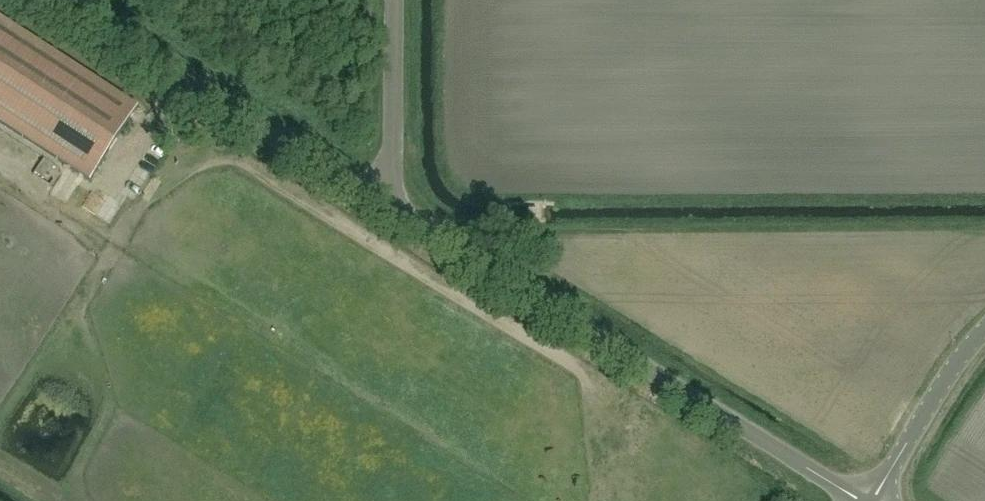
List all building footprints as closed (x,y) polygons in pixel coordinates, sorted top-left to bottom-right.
[(0,19),(0,125),(90,182),(111,149),(137,109),(0,19)]
